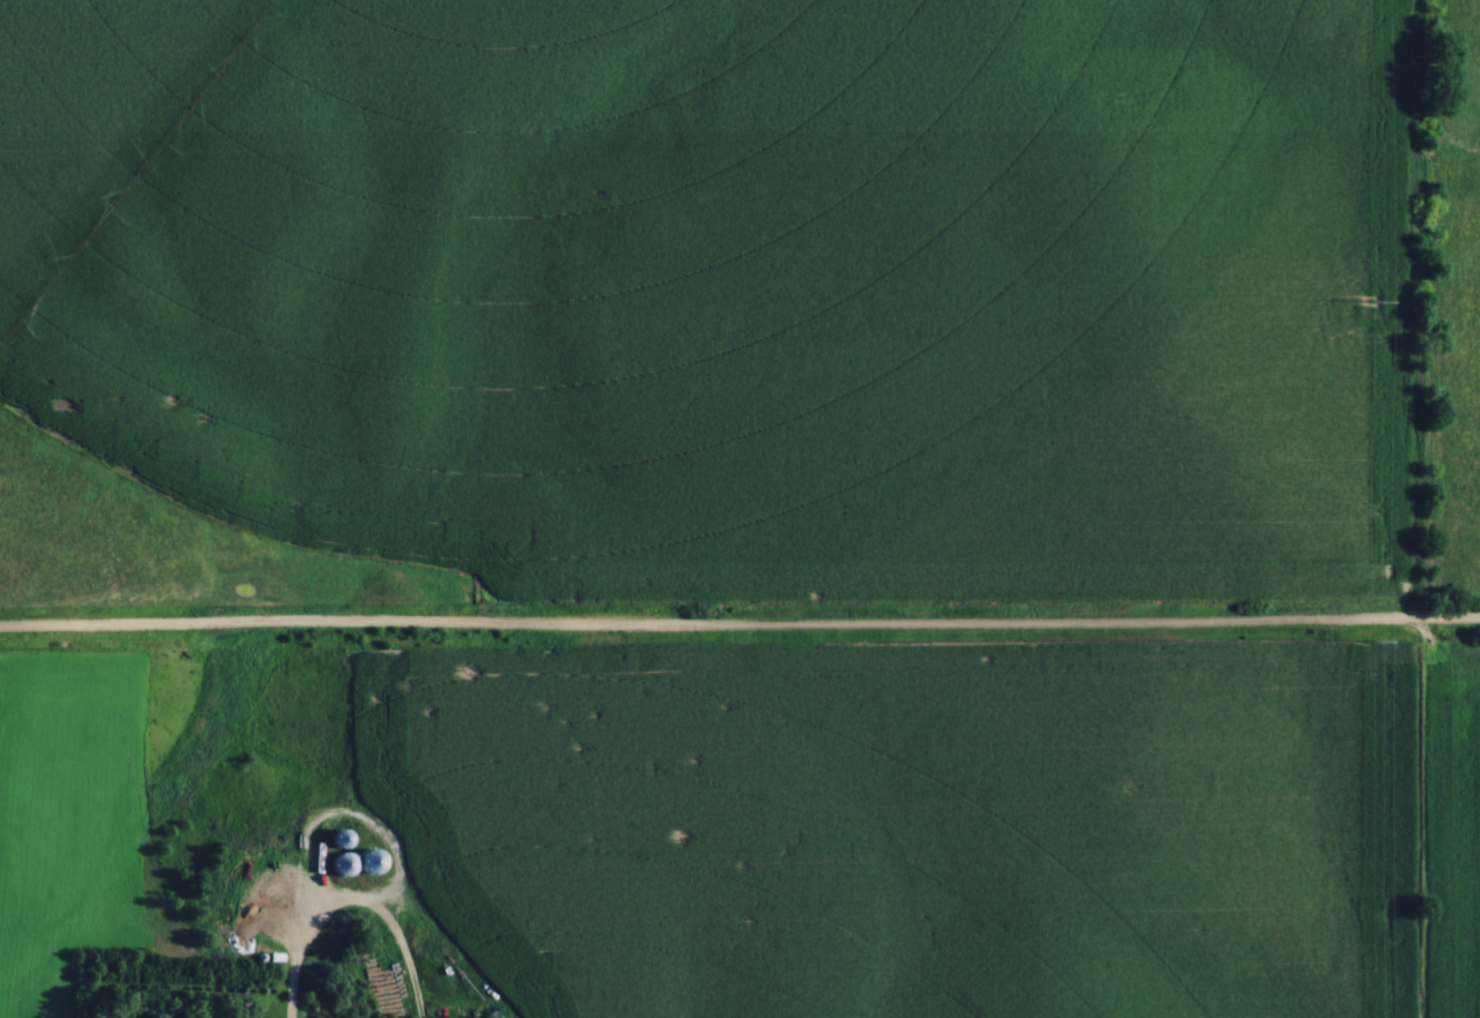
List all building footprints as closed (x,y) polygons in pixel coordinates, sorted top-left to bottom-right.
[(333,852),(346,842),(339,833),(326,843),(333,852)] [(370,879),(375,853),(355,849),(354,859),(330,854),(327,871),(370,879)]
